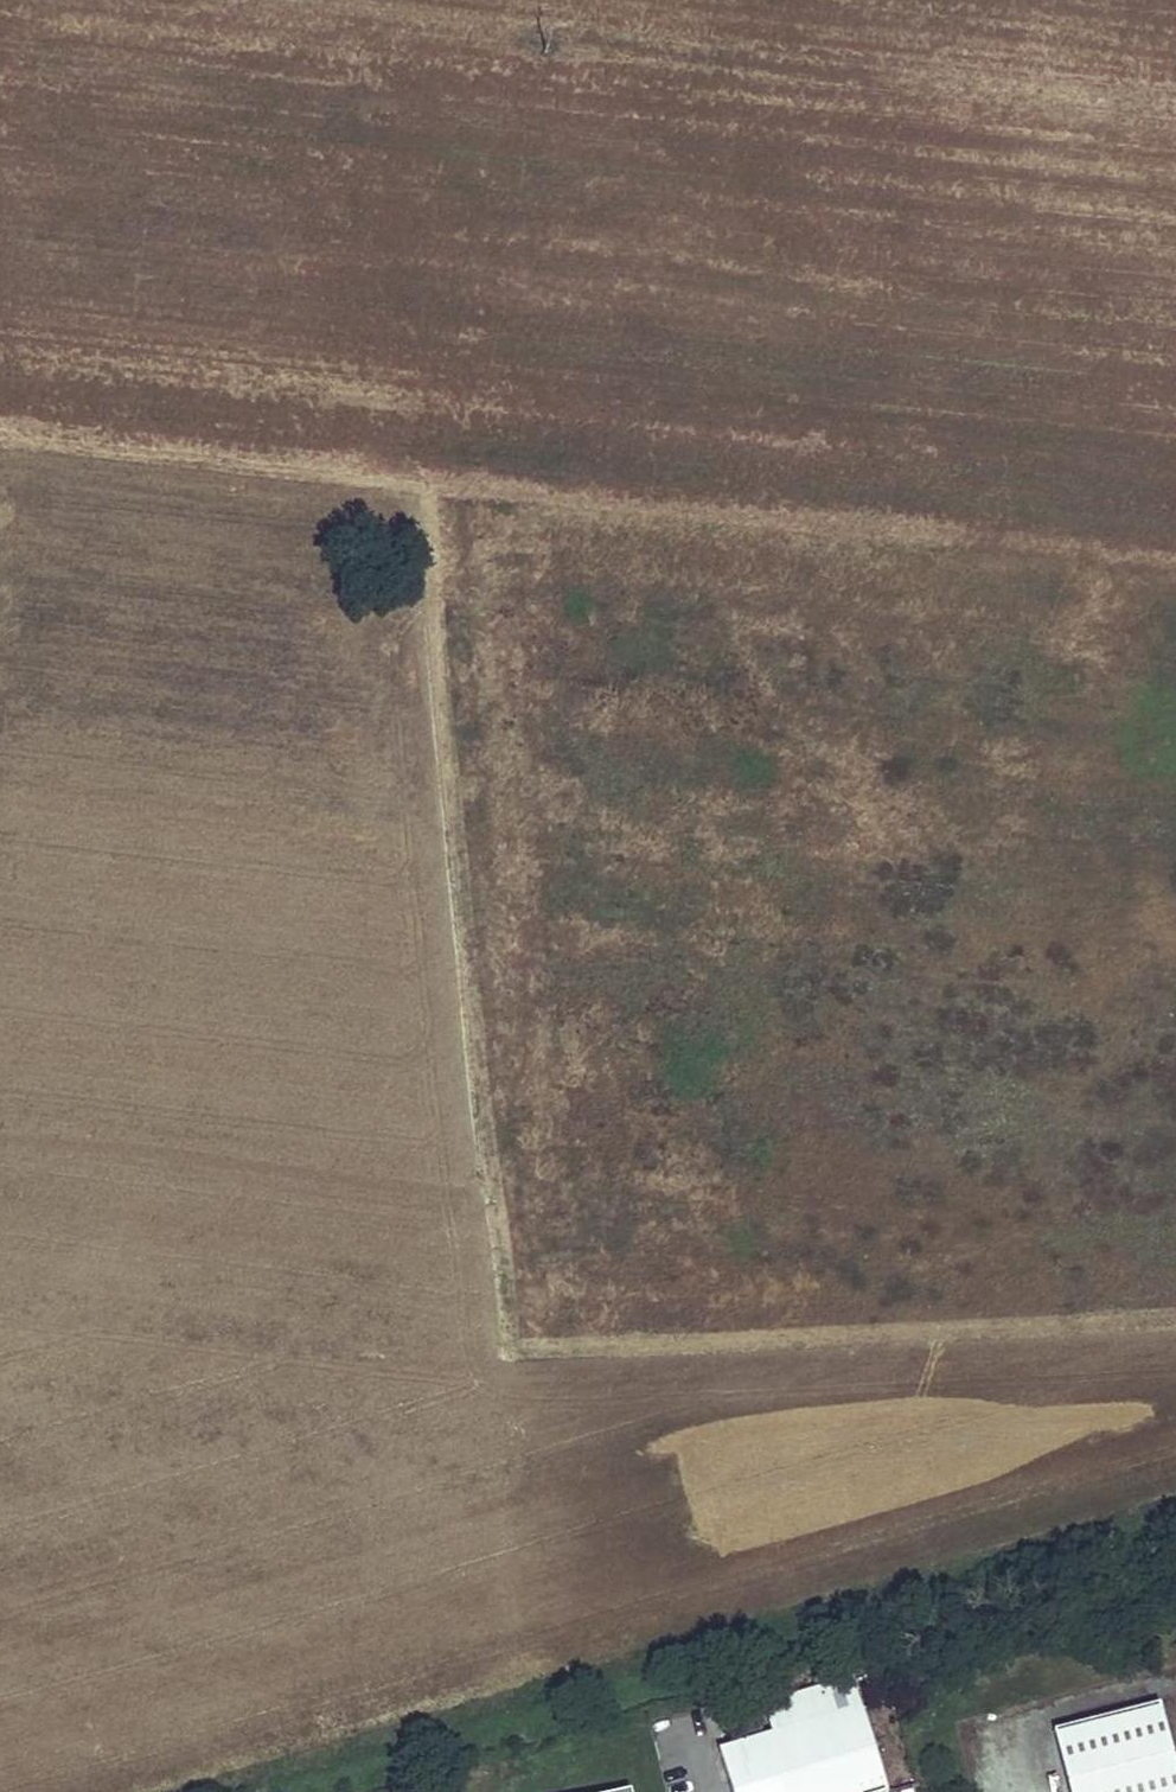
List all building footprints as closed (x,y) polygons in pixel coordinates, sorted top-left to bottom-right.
[(803,1694),(804,1698),(862,1681),(861,1676),(803,1694)] [(726,1745),(740,1791),(877,1791),(894,1787),(862,1681),(804,1698),(810,1718),(726,1745)] [(1047,1718),(1066,1791),(1175,1791),(1175,1775),(1153,1691),(1047,1718)]
